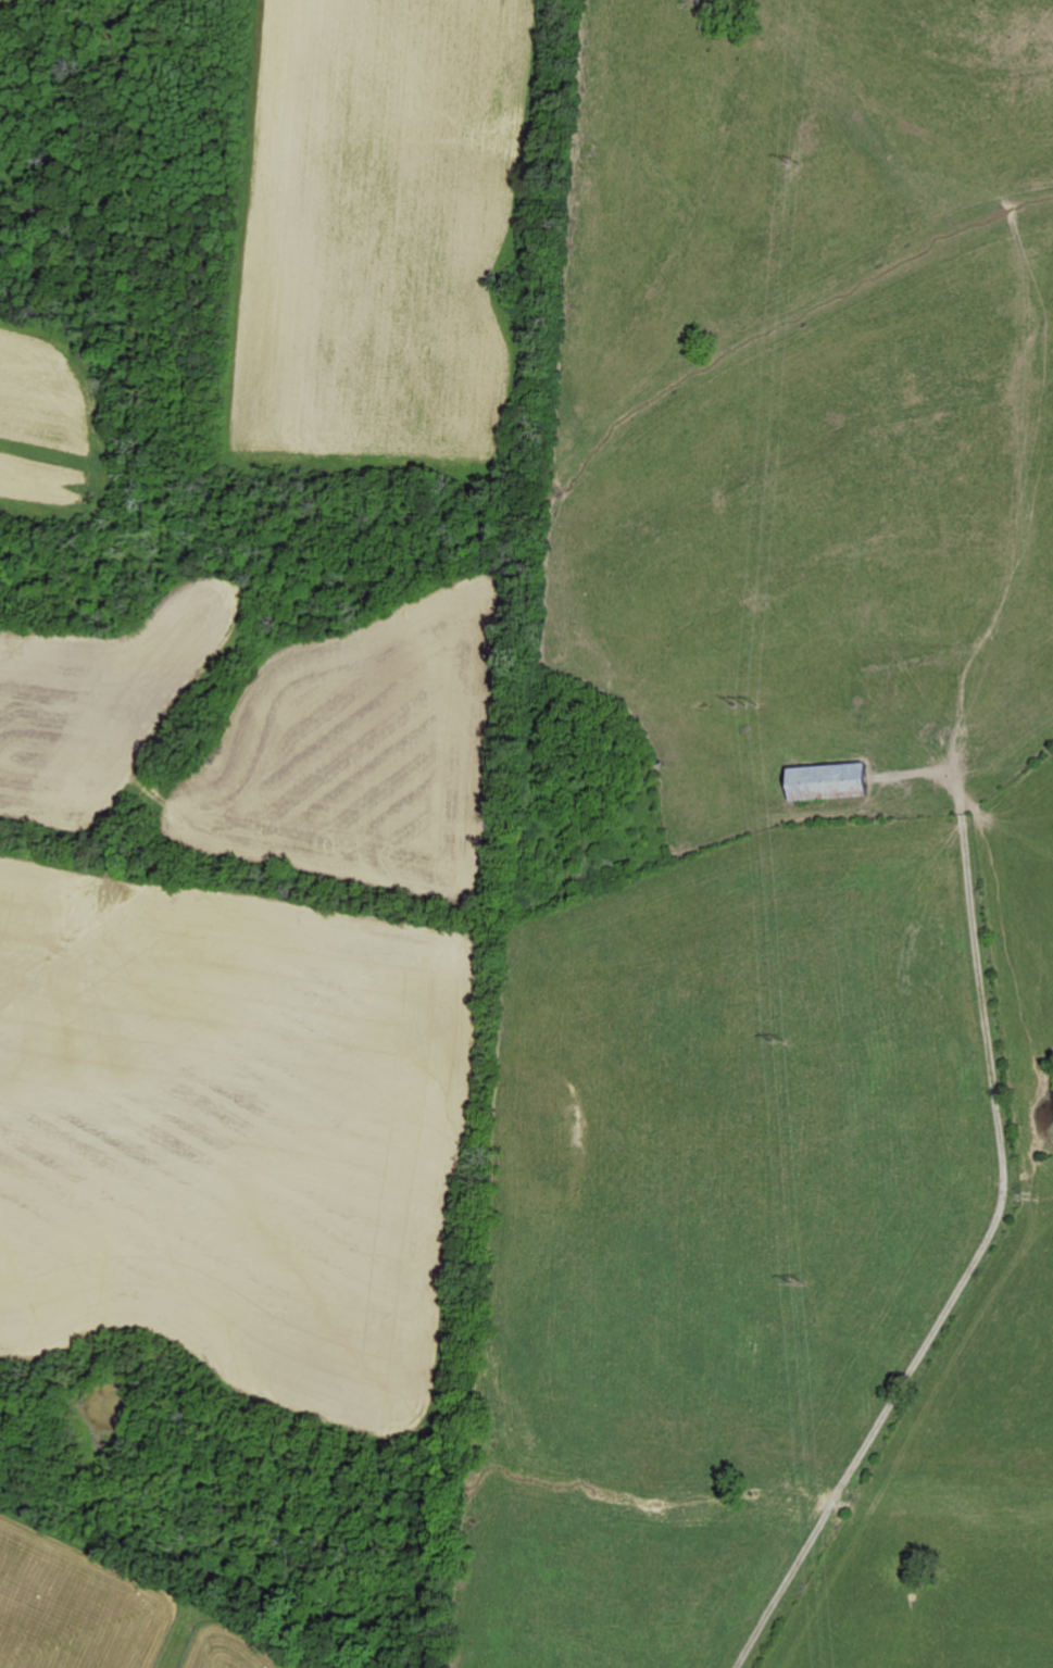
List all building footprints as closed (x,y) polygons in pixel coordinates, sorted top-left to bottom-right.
[(779,768),(781,801),(859,797),(857,764),(779,768)]
